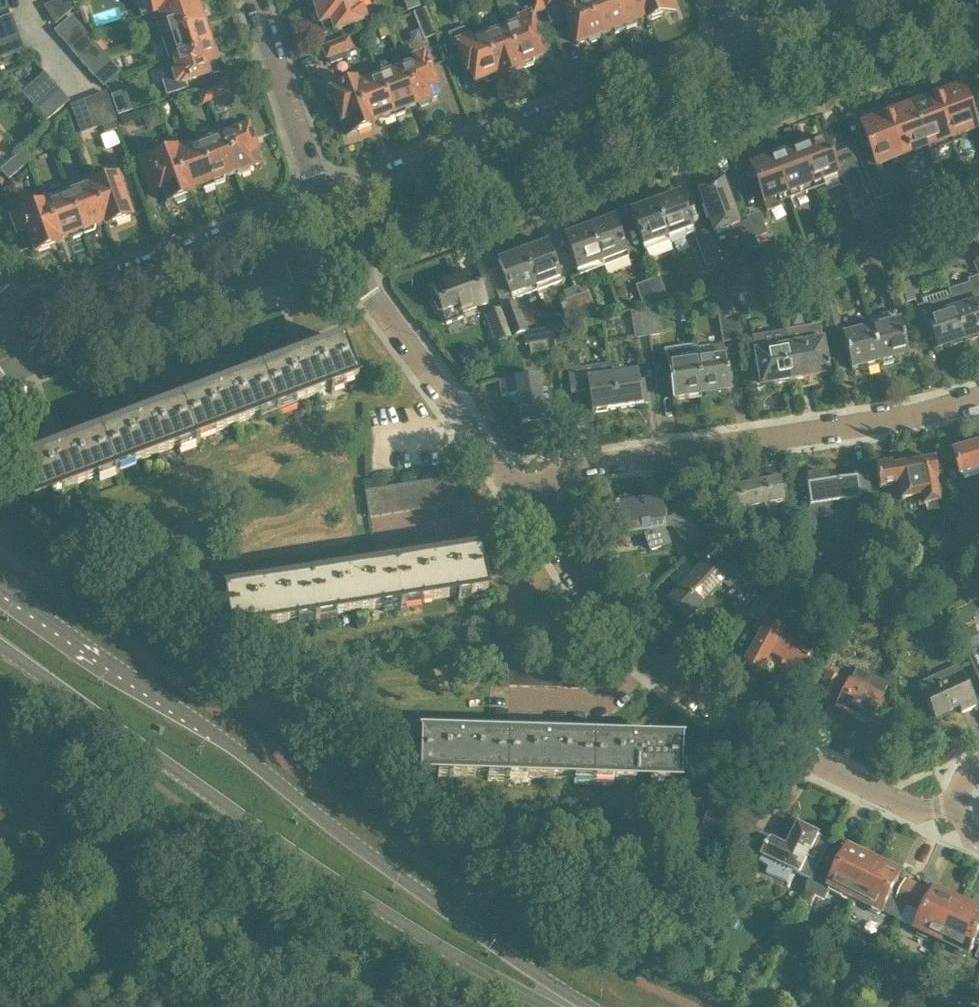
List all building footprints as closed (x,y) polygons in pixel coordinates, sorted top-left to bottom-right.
[(66,0),(57,0),(43,6),(55,25),(73,9),(66,0)] [(142,18),(154,14),(155,15),(200,0),(136,0),(142,18)] [(161,37),(207,22),(204,12),(200,11),(197,2),(200,0),(155,15),(161,37)] [(316,8),(330,3),(333,5),(340,2),(341,0),(313,0),(316,8)] [(316,8),(317,11),(314,14),(316,22),(320,23),(324,34),(335,30),(335,31),(368,21),(364,6),(361,7),(359,0),(341,0),(340,2),(333,5),(330,3),(316,8)] [(408,11),(420,6),(418,0),(409,0),(405,2),(408,11)] [(546,10),(542,0),(528,0),(533,15),(546,10)] [(589,0),(583,0),(575,3),(574,0),(570,0),(563,2),(565,7),(563,8),(573,34),(574,34),(578,44),(589,40),(592,42),(600,39),(600,36),(603,35),(589,0)] [(603,35),(612,31),(615,34),(626,30),(615,0),(589,0),(603,35)] [(626,30),(636,26),(637,22),(646,18),(640,0),(615,0),(626,30)] [(646,18),(648,21),(674,11),(670,0),(640,0),(646,18)] [(414,13),(424,40),(436,35),(426,8),(414,13)] [(16,27),(12,15),(0,20),(0,43),(1,45),(20,38),(16,27)] [(507,29),(522,69),(534,65),(534,61),(543,57),(538,46),(541,45),(530,15),(517,20),(519,24),(507,29)] [(71,50),(88,35),(72,17),(63,24),(71,33),(63,41),(71,50)] [(169,60),(211,46),(208,35),(211,33),(207,22),(161,37),(169,60)] [(71,33),(63,24),(55,32),(63,41),(71,33)] [(385,25),(378,28),(382,38),(389,36),(385,25)] [(499,78),(484,37),(470,43),(464,29),(448,35),(453,46),(458,44),(468,72),(471,71),(475,83),(484,79),(488,81),(499,78)] [(522,69),(507,29),(484,37),(499,78),(500,79),(523,70),(522,69)] [(95,44),(88,35),(71,50),(79,58),(95,44)] [(327,59),(345,52),(354,49),(349,37),(322,47),(327,59)] [(20,38),(1,45),(0,43),(0,59),(25,50),(20,38)] [(104,53),(95,44),(79,58),(87,68),(104,53)] [(644,54),(641,44),(633,47),(637,57),(644,54)] [(211,46),(169,60),(173,74),(167,75),(164,82),(167,94),(185,88),(184,84),(209,76),(208,75),(219,71),(216,62),(218,58),(216,51),(212,50),(211,46)] [(112,62),(104,53),(87,68),(95,77),(112,62)] [(400,64),(415,106),(418,105),(421,107),(429,104),(430,100),(441,96),(426,54),(400,64)] [(120,72),(112,62),(95,77),(104,87),(120,72)] [(377,73),(395,117),(406,113),(406,109),(415,106),(400,64),(377,73)] [(53,82),(44,73),(22,92),(31,102),(38,96),(53,82)] [(395,117),(377,73),(355,81),(373,126),(372,123),(382,119),(385,121),(395,117)] [(355,81),(339,87),(336,77),(323,82),(328,94),(331,93),(347,136),(373,126),(355,81)] [(45,104),(60,91),(53,82),(38,96),(45,104)] [(206,89),(210,101),(230,94),(226,82),(206,89)] [(936,97),(952,139),(977,129),(962,88),(936,97)] [(210,101),(206,89),(201,91),(205,103),(210,101)] [(45,104),(54,114),(69,101),(60,91),(45,104)] [(121,91),(109,97),(118,114),(130,108),(121,91)] [(113,112),(106,93),(94,97),(101,116),(113,112)] [(38,96),(31,102),(38,110),(45,104),(38,96)] [(89,120),(101,116),(94,97),(83,101),(89,120)] [(911,107),(927,148),(952,139),(936,97),(911,107)] [(89,120),(83,101),(71,106),(78,124),(89,120)] [(45,104),(38,110),(47,121),(54,114),(45,104)] [(886,116),(902,157),(927,148),(911,107),(886,116)] [(101,116),(104,125),(113,122),(116,121),(113,112),(101,116)] [(101,126),(104,125),(101,116),(89,120),(93,130),(101,126)] [(902,157),(886,116),(861,126),(876,167),(902,157)] [(93,130),(89,120),(78,124),(81,134),(93,130)] [(104,125),(101,126),(104,136),(116,131),(113,122),(104,125)] [(248,127),(223,136),(236,174),(239,173),(242,175),(250,172),(251,168),(262,164),(248,127)] [(225,178),(236,174),(223,136),(200,145),(215,186),(225,182),(225,178)] [(814,183),(834,176),(842,180),(852,204),(860,201),(864,212),(873,208),(852,152),(853,152),(851,148),(831,156),(830,154),(834,150),(830,140),(825,141),(825,139),(801,148),(814,183)] [(204,190),(215,186),(200,145),(178,153),(192,191),(201,187),(204,190)] [(789,192),(814,183),(801,148),(776,157),(789,192)] [(193,194),(192,191),(178,153),(176,149),(152,158),(150,153),(138,158),(152,194),(163,190),(168,204),(175,201),(178,204),(186,201),(185,197),(193,194)] [(9,179),(27,164),(20,155),(1,170),(9,179)] [(779,196),(789,192),(776,157),(751,166),(751,168),(747,171),(751,181),(756,181),(764,202),(768,211),(782,206),(779,196)] [(90,182),(105,224),(106,227),(133,217),(116,172),(90,182)] [(910,179),(916,193),(926,189),(920,175),(910,179)] [(753,239),(754,238),(748,220),(739,223),(723,181),(698,190),(714,233),(729,228),(737,250),(755,243),(753,239)] [(68,190),(83,236),(94,232),(95,227),(105,224),(90,182),(68,190)] [(83,236),(68,190),(45,198),(61,244),(62,244),(60,240),(71,236),(74,239),(83,236)] [(964,207),(974,201),(970,193),(960,198),(964,207)] [(657,202),(670,236),(683,232),(684,236),(694,232),(680,194),(657,202)] [(61,244),(45,198),(9,211),(17,233),(27,230),(35,254),(61,244)] [(670,236),(657,202),(631,212),(646,250),(655,246),(654,242),(670,236)] [(748,220),(754,238),(767,233),(759,213),(747,218),(748,220)] [(591,227),(603,262),(617,257),(618,260),(628,257),(614,218),(591,227)] [(603,262),(591,227),(565,237),(579,275),(589,271),(588,267),(603,262)] [(707,267),(719,262),(707,231),(695,236),(707,267)] [(524,252),(537,286),(550,281),(552,285),(562,282),(547,243),(524,252)] [(537,286),(524,252),(499,262),(513,300),(523,296),(521,292),(537,286)] [(824,267),(820,255),(811,258),(816,270),(824,267)] [(453,278),(433,285),(438,299),(435,301),(438,310),(442,310),(447,324),(463,318),(461,313),(487,303),(477,276),(456,284),(453,278)] [(648,283),(656,304),(667,300),(658,278),(648,283)] [(956,310),(965,340),(978,335),(978,280),(971,283),(972,287),(951,294),(956,310)] [(645,308),(656,304),(648,283),(637,287),(645,308)] [(909,283),(902,286),(903,289),(908,305),(916,302),(909,283)] [(564,293),(567,301),(578,297),(574,289),(564,293)] [(872,319),(882,362),(909,355),(900,320),(898,321),(897,316),(910,312),(908,305),(903,289),(890,293),(896,313),(872,319)] [(911,316),(919,313),(928,341),(934,339),(937,349),(965,340),(956,310),(951,294),(949,290),(923,299),(916,302),(908,305),(910,312),(911,316)] [(578,297),(586,319),(596,315),(588,293),(578,297)] [(733,293),(715,295),(719,319),(736,316),(733,293)] [(586,319),(578,297),(567,301),(575,323),(586,319)] [(501,310),(511,336),(512,338),(523,333),(527,332),(517,303),(500,309),(501,310)] [(853,325),(842,328),(836,307),(823,310),(829,334),(842,330),(843,335),(852,370),(882,362),(872,319),(869,320),(871,328),(854,332),(853,325)] [(645,311),(649,336),(662,334),(658,309),(645,311)] [(511,336),(501,310),(485,315),(494,342),(511,336)] [(649,336),(645,311),(633,313),(637,338),(649,336)] [(788,332),(790,346),(795,376),(809,374),(810,379),(829,375),(823,340),(822,340),(820,326),(806,329),(788,332)] [(548,329),(527,332),(523,333),(526,346),(529,345),(530,355),(547,352),(548,357),(557,359),(553,329),(548,329)] [(794,377),(795,376),(790,346),(788,332),(766,336),(754,338),(756,352),(755,352),(760,383),(772,381),(773,385),(795,381),(794,377)] [(264,373),(278,409),(359,379),(345,342),(264,373)] [(695,348),(697,358),(699,358),(705,396),(731,392),(724,344),(695,348)] [(674,400),(705,396),(699,358),(697,358),(668,363),(674,400)] [(611,364),(586,368),(567,371),(571,394),(588,391),(592,413),(595,412),(596,413),(608,412),(608,410),(618,409),(611,365),(611,364)] [(624,374),(623,364),(611,365),(618,409),(648,404),(644,380),(640,380),(638,372),(624,374)] [(183,403),(196,440),(278,409),(264,373),(183,403)] [(539,375),(500,381),(503,397),(518,394),(523,424),(555,420),(552,401),(543,402),(539,375)] [(101,434),(115,471),(196,440),(183,403),(101,434)] [(101,434),(20,465),(34,501),(115,471),(101,434)] [(952,451),(959,475),(978,470),(978,444),(952,451)] [(902,500),(916,497),(918,507),(922,506),(922,507),(940,504),(933,460),(892,467),(891,463),(877,466),(881,488),(892,486),(893,492),(895,494),(897,496),(901,497),(902,500)] [(832,502),(860,498),(860,495),(871,493),(868,467),(856,469),(857,479),(838,482),(831,473),(797,478),(799,492),(808,491),(810,501),(801,503),(804,520),(834,515),(832,502)] [(454,478),(442,480),(445,506),(458,504),(454,478)] [(442,480),(429,482),(433,508),(445,506),(442,480)] [(781,481),(723,491),(727,513),(753,509),(765,534),(784,525),(774,505),(785,503),(781,481)] [(429,482),(416,484),(420,510),(433,508),(429,482)] [(416,484),(404,485),(408,512),(420,510),(416,484)] [(404,485),(391,487),(395,513),(408,512),(404,485)] [(391,487),(379,489),(383,515),(395,513),(391,487)] [(366,491),(370,517),(383,515),(379,489),(366,491)] [(652,550),(670,544),(665,529),(672,528),(692,552),(698,547),(709,538),(710,537),(683,505),(671,515),(672,516),(669,517),(670,519),(664,521),(660,500),(608,508),(611,528),(616,527),(618,536),(645,532),(652,550)] [(685,561),(686,562),(669,580),(679,589),(667,602),(687,621),(725,581),(717,574),(731,559),(709,538),(698,547),(685,561)] [(397,566),(403,604),(489,591),(483,552),(397,566)] [(311,579),(317,618),(403,604),(397,566),(311,579)] [(311,579),(225,592),(230,631),(317,618),(311,579)] [(748,615),(759,621),(755,628),(762,632),(745,664),(760,672),(771,653),(803,670),(813,652),(781,635),(783,631),(768,622),(766,625),(760,622),(779,591),(767,585),(748,615)] [(946,599),(952,596),(949,587),(942,590),(946,599)] [(821,601),(820,594),(820,593),(806,595),(808,603),(819,602),(821,601)] [(973,626),(962,631),(974,658),(978,656),(978,640),(973,626)] [(842,654),(848,641),(835,635),(829,648),(842,654)] [(509,660),(508,686),(521,687),(522,661),(509,660)] [(535,661),(522,661),(521,687),(534,687),(535,661)] [(535,661),(534,687),(547,688),(547,661),(535,661)] [(560,662),(547,661),(547,688),(559,688),(560,662)] [(560,662),(559,688),(572,689),(573,662),(560,662)] [(585,663),(573,662),(572,689),(585,689),(585,663)] [(585,663),(585,689),(597,690),(598,663),(585,663)] [(960,666),(920,685),(935,718),(959,707),(961,713),(978,705),(960,666)] [(828,673),(818,693),(831,700),(832,699),(839,703),(836,709),(869,725),(882,699),(888,685),(857,669),(850,684),(841,680),(841,679),(828,673)] [(508,738),(421,735),(420,775),(507,777),(508,738)] [(508,738),(507,777),(594,780),(596,741),(508,738)] [(596,741),(594,780),(681,783),(683,743),(596,741)] [(708,817),(731,828),(737,817),(713,806),(708,817)] [(702,829),(726,840),(731,828),(708,817),(702,829)] [(814,879),(832,844),(819,838),(820,835),(800,825),(789,848),(773,842),(775,839),(752,825),(733,855),(745,862),(749,855),(769,866),(766,874),(789,882),(795,870),(814,879)] [(697,840),(720,851),(726,840),(702,829),(697,840)] [(833,842),(832,844),(814,879),(805,898),(813,902),(816,897),(826,902),(832,888),(858,900),(877,861),(850,848),(849,850),(833,842)] [(872,907),(885,913),(900,921),(907,907),(918,885),(909,881),(905,888),(898,885),(903,874),(877,861),(858,900),(853,911),(867,917),(872,907)] [(931,935),(944,942),(963,903),(931,887),(930,890),(918,885),(907,907),(919,912),(924,914),(917,929),(919,930),(920,934),(927,938),(931,935)] [(963,903),(944,942),(957,948),(957,953),(965,956),(969,954),(971,955),(976,943),(978,944),(978,910),(963,903)]
